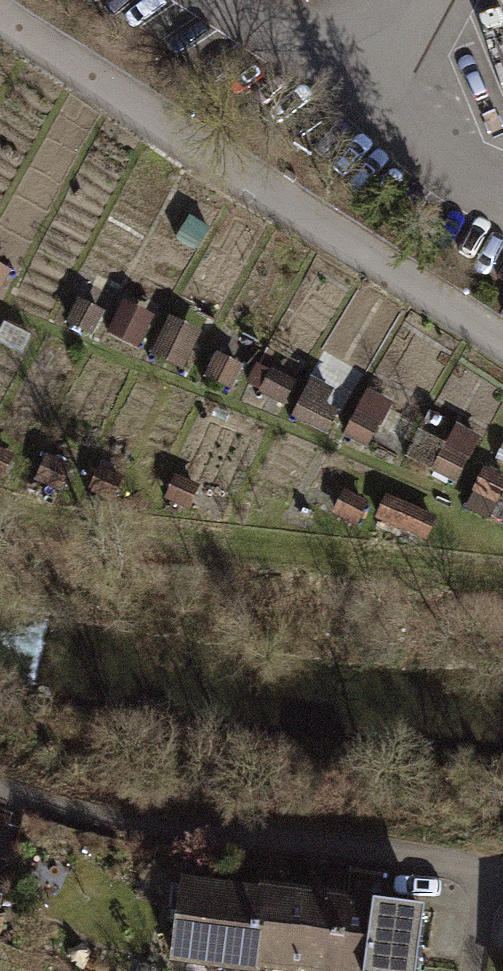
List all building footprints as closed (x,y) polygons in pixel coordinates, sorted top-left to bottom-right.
[(491,28),(502,63),(502,24),(491,28)] [(0,254),(0,266),(13,273),(18,263),(0,254)] [(102,315),(83,305),(70,331),(89,341),(102,315)] [(156,322),(127,308),(110,341),(139,355),(156,322)] [(198,337),(172,326),(161,355),(186,366),(198,337)] [(236,366),(221,359),(207,390),(222,397),(236,366)] [(293,382),(274,372),(257,404),(277,414),(293,382)] [(340,400),(315,388),(298,422),(322,434),(340,400)] [(393,406),(372,395),(348,440),(369,451),(393,406)] [(485,439),(461,427),(434,479),(458,491),(485,439)] [(127,481),(105,470),(91,498),(114,509),(127,481)] [(489,472),(476,496),(501,509),(502,506),(502,479),(489,472)] [(66,489),(40,478),(31,501),(56,511),(66,489)] [(232,498),(205,484),(187,519),(214,532),(232,498)] [(0,485),(0,514),(11,490),(0,485)] [(372,503),(348,491),(333,519),(357,532),(372,503)] [(261,898),(185,888),(175,960),(252,970),(252,967),(261,898)] [(262,894),(261,898),(252,967),(283,970),(331,970),(340,904),(262,894)] [(340,904),(331,970),(414,970),(422,915),(340,904)]
